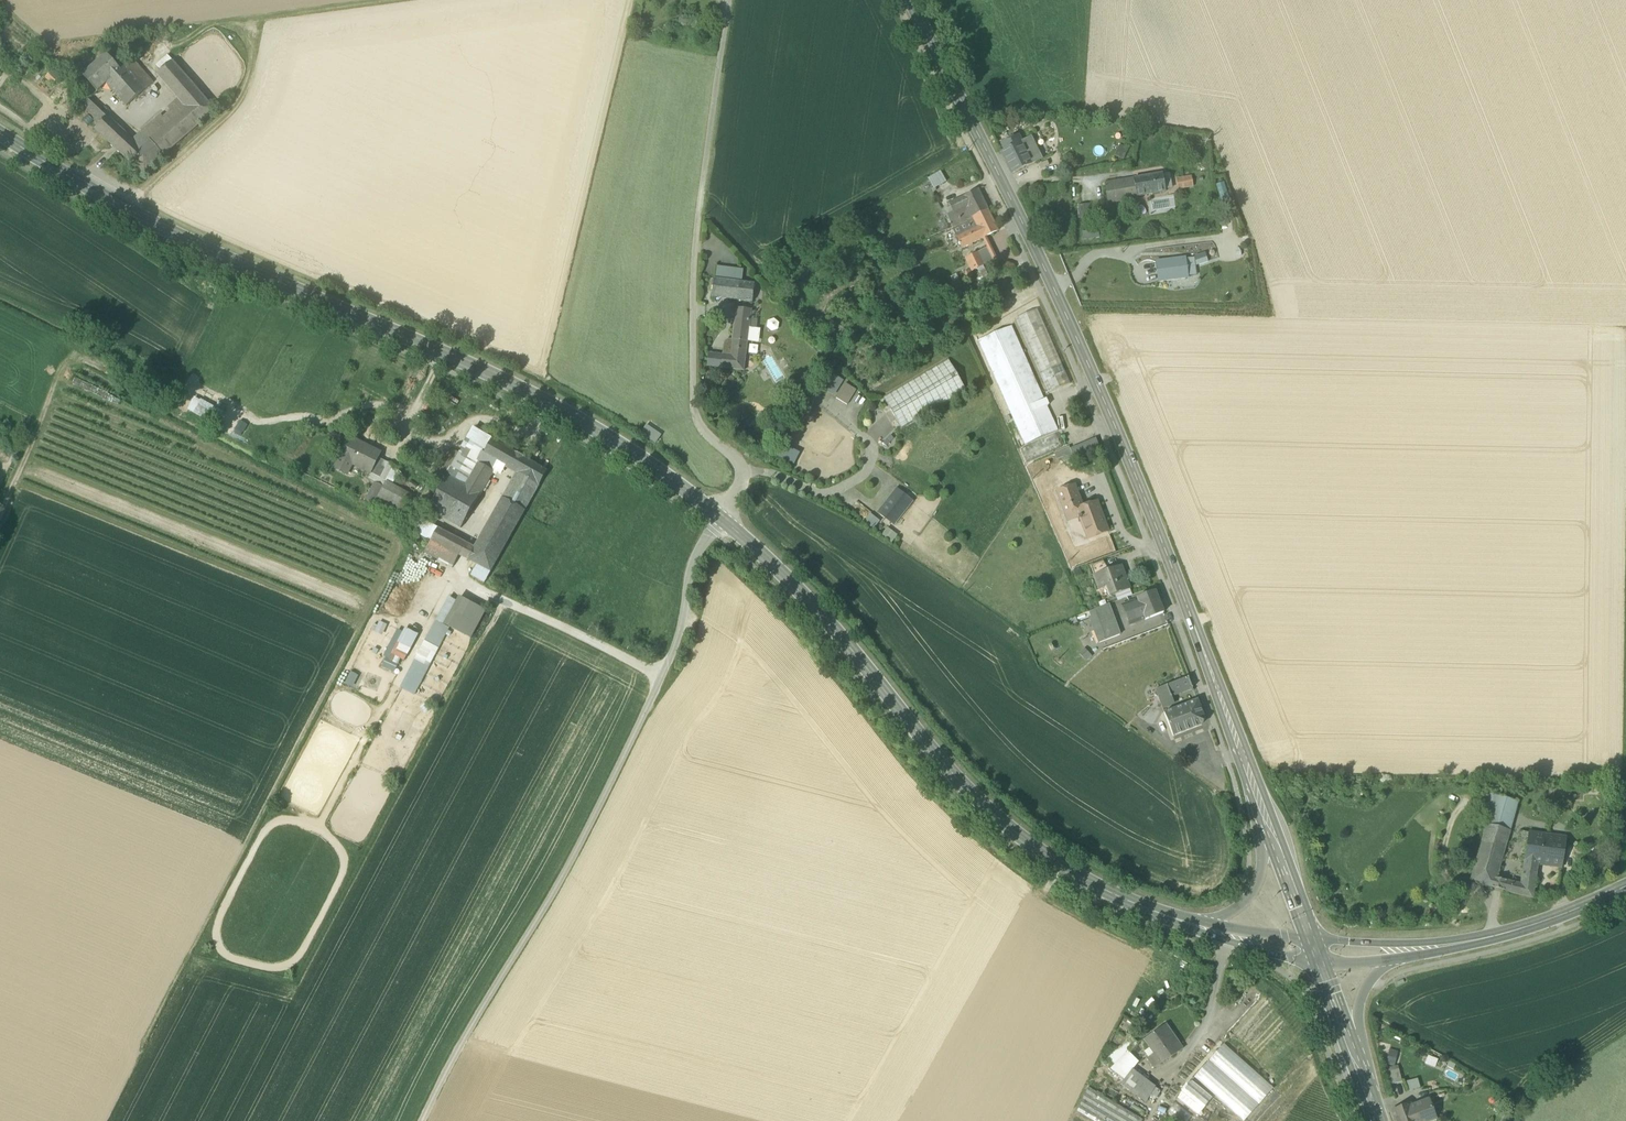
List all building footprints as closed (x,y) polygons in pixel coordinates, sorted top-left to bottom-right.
[(83,76),(98,92),(107,84),(120,72),(120,71),(106,56),(83,76)] [(168,57),(157,67),(161,72),(172,62),(168,57)] [(133,60),(120,71),(120,72),(107,84),(127,107),(154,83),(133,60)] [(216,112),(172,62),(161,72),(157,75),(180,101),(186,109),(200,125),(216,112)] [(59,79),(51,71),(45,77),(54,85),(59,79)] [(80,107),(99,125),(106,117),(88,100),(80,107)] [(170,111),(172,113),(176,118),(186,109),(180,101),(170,111)] [(176,118),(172,113),(164,120),(168,124),(154,137),(169,152),(200,125),(186,109),(176,118)] [(123,133),(106,117),(99,125),(95,130),(112,145),(123,133)] [(148,130),(150,131),(154,137),(168,124),(164,120),(162,117),(148,130)] [(1095,127),(1095,136),(1113,135),(1112,126),(1095,127)] [(145,130),(132,141),(140,149),(154,137),(150,131),(147,132),(145,130)] [(140,149),(132,141),(131,140),(123,133),(112,145),(118,152),(143,175),(169,152),(154,137),(140,149)] [(1021,142),(1018,136),(1002,144),(1005,151),(1003,152),(1013,174),(1032,164),(1021,142)] [(1021,142),(1032,164),(1042,159),(1031,138),(1021,142)] [(1125,159),(1129,148),(1121,145),(1116,156),(1125,159)] [(942,172),(921,183),(926,193),(947,181),(942,172)] [(1116,184),(1119,200),(1164,191),(1161,174),(1132,179),(1132,181),(1116,184)] [(1175,180),(1177,189),(1190,187),(1188,177),(1175,180)] [(1103,186),(1106,203),(1119,200),(1116,184),(1103,186)] [(945,215),(953,229),(988,211),(978,190),(948,205),(951,212),(945,215)] [(1090,205),(1079,204),(1078,218),(1090,218),(1090,205)] [(998,232),(988,211),(953,229),(953,230),(963,250),(998,232)] [(1074,233),(1075,240),(1091,238),(1090,231),(1074,233)] [(984,264),(985,266),(997,260),(997,259),(991,247),(989,245),(987,246),(988,249),(978,254),(978,255),(984,264)] [(1195,257),(1195,259),(1196,267),(1208,263),(1205,253),(1195,257)] [(967,260),(972,272),(973,272),(972,270),(984,264),(978,255),(967,260)] [(1186,259),(1156,263),(1159,282),(1188,278),(1188,277),(1197,276),(1196,267),(1195,259),(1186,260),(1186,259)] [(716,280),(742,283),(743,270),(717,267),(716,280)] [(712,298),(753,303),(755,285),(742,283),(716,280),(714,280),(712,298)] [(736,309),(732,341),(733,341),(747,343),(748,343),(748,342),(754,343),(759,340),(760,333),(756,330),(749,329),(752,311),(736,309)] [(1015,320),(1048,394),(1056,390),(1062,388),(1071,384),(1037,310),(1015,320)] [(1022,440),(1025,446),(1055,433),(1058,432),(1053,420),(1054,419),(1048,407),(1049,406),(1046,400),(1045,400),(1044,398),(1012,327),(978,342),(1022,441),(1022,440)] [(747,343),(733,341),(731,356),(723,355),(723,356),(721,368),(721,369),(743,372),(747,343)] [(725,344),(723,355),(731,356),(733,341),(732,341),(728,341),(725,344)] [(708,367),(721,368),(723,356),(709,354),(708,367)] [(882,398),(902,430),(967,392),(947,359),(882,398)] [(844,381),(831,373),(821,389),(834,397),(844,381)] [(845,384),(836,399),(847,406),(856,391),(845,384)] [(194,398),(187,410),(216,426),(224,412),(200,399),(200,401),(194,398)] [(240,421),(235,430),(242,434),(248,425),(240,421)] [(661,436),(646,425),(641,433),(656,444),(661,436)] [(473,429),(467,440),(472,443),(478,432),(473,429)] [(471,445),(484,453),(492,440),(478,432),(472,443),(471,445)] [(1021,450),(1027,464),(1062,448),(1056,434),(1055,435),(1021,450)] [(350,438),(341,456),(353,462),(352,465),(353,465),(371,474),(371,473),(378,458),(381,453),(362,444),(350,438)] [(1070,450),(1074,459),(1099,448),(1096,439),(1070,450)] [(459,454),(446,475),(448,476),(465,486),(479,463),(484,454),(484,453),(471,445),(472,443),(467,440),(459,454)] [(506,467),(508,468),(516,454),(492,440),(484,453),(484,454),(506,467)] [(800,454),(783,446),(777,456),(794,465),(800,454)] [(440,471),(446,475),(459,454),(452,450),(440,471)] [(500,476),(506,467),(484,454),(479,463),(494,472),(500,476)] [(508,468),(516,473),(524,458),(516,454),(508,468)] [(347,475),(353,465),(352,465),(353,462),(341,456),(339,461),(335,469),(347,475)] [(339,461),(334,458),(330,466),(335,469),(339,461)] [(371,473),(380,477),(387,463),(378,458),(371,473)] [(548,472),(524,458),(516,473),(517,473),(474,549),(468,560),(477,565),(491,572),(548,472)] [(400,469),(387,463),(380,477),(377,484),(383,488),(386,482),(392,485),(400,469)] [(428,510),(461,529),(493,473),(494,472),(479,463),(465,486),(448,476),(428,509),(428,510)] [(366,501),(374,505),(383,488),(377,484),(380,477),(371,473),(371,474),(368,479),(376,483),(371,491),(366,501)] [(391,514),(392,514),(396,506),(406,512),(414,497),(392,485),(386,482),(383,488),(374,505),(391,514)] [(1057,493),(1063,508),(1080,501),(1075,486),(1057,493)] [(878,514),(885,519),(904,495),(897,489),(878,514)] [(912,501),(904,495),(885,519),(893,525),(912,501)] [(1083,527),(1088,540),(1108,532),(1104,519),(1102,514),(1098,503),(1097,502),(1083,508),(1080,501),(1063,508),(1065,515),(1077,511),(1079,510),(1082,517),(1079,518),(1081,522),(1080,522),(1082,528),(1083,527)] [(413,516),(406,512),(396,506),(392,514),(409,523),(413,516)] [(880,522),(870,515),(864,522),(873,530),(880,522)] [(465,544),(413,516),(409,523),(407,527),(416,532),(427,538),(431,541),(459,556),(465,544)] [(881,536),(891,543),(897,536),(887,528),(881,536)] [(453,567),(459,556),(431,541),(425,551),(439,559),(453,567)] [(474,549),(465,544),(459,556),(468,560),(474,549)] [(1091,567),(1094,577),(1106,572),(1102,563),(1091,567)] [(484,584),(491,572),(477,565),(470,576),(484,584)] [(1108,587),(1111,597),(1116,595),(1130,590),(1121,567),(1106,572),(1094,577),(1099,591),(1108,587)] [(1116,595),(1118,602),(1131,597),(1132,596),(1130,590),(1116,595)] [(1137,600),(1137,601),(1145,619),(1145,621),(1164,613),(1155,592),(1137,600)] [(436,622),(437,622),(443,625),(455,601),(448,598),(436,622)] [(450,628),(471,638),(485,613),(458,599),(444,625),(450,628)] [(1130,625),(1145,619),(1137,601),(1123,607),(1130,625)] [(1108,605),(1095,610),(1107,641),(1120,636),(1120,635),(1108,605)] [(1099,644),(1107,641),(1095,610),(1088,613),(1099,642),(1099,644)] [(387,625),(379,622),(374,632),(382,636),(387,625)] [(450,629),(443,625),(437,622),(402,689),(415,695),(422,682),(450,629)] [(403,633),(403,634),(414,640),(417,634),(406,628),(403,633)] [(386,658),(389,660),(392,655),(403,634),(403,633),(397,630),(383,657),(386,658)] [(401,659),(404,661),(414,640),(403,634),(392,655),(401,659)] [(401,659),(392,655),(389,660),(398,665),(401,659)] [(389,660),(386,658),(382,666),(394,672),(398,665),(389,660)] [(359,676),(351,672),(345,684),(352,688),(359,676)] [(1155,691),(1163,710),(1172,707),(1169,699),(1172,698),(1172,697),(1193,689),(1189,678),(1155,691)] [(1164,714),(1173,737),(1202,726),(1205,719),(1198,701),(1164,714)] [(1495,796),(1486,825),(1470,883),(1493,889),(1496,879),(1510,832),(1518,803),(1495,796)] [(1538,865),(1540,865),(1542,854),(1544,854),(1547,836),(1529,834),(1521,885),(1519,896),(1533,899),(1538,865)] [(1565,839),(1547,836),(1544,854),(1542,854),(1540,865),(1561,868),(1562,868),(1566,839),(1565,839)] [(1505,881),(1496,879),(1493,889),(1502,891),(1505,881)] [(1502,891),(1519,896),(1521,885),(1505,881),(1502,891)] [(1144,1040),(1150,1049),(1154,1054),(1149,1057),(1147,1058),(1155,1068),(1183,1049),(1166,1025),(1144,1040)] [(1108,1059),(1115,1065),(1128,1052),(1137,1044),(1131,1037),(1108,1059)] [(1224,1045),(1209,1061),(1259,1105),(1273,1089),(1224,1045)] [(1145,1052),(1149,1057),(1154,1054),(1150,1049),(1145,1052)] [(1111,1070),(1124,1080),(1132,1070),(1138,1062),(1128,1052),(1115,1065),(1111,1070)] [(1195,1078),(1243,1120),(1244,1120),(1259,1105),(1209,1061),(1195,1078)] [(1124,1080),(1142,1093),(1149,1098),(1149,1099),(1150,1097),(1155,1088),(1156,1087),(1132,1070),(1124,1080)] [(1386,1073),(1389,1086),(1402,1082),(1399,1070),(1386,1073)] [(1121,1084),(1139,1098),(1142,1093),(1124,1080),(1121,1084)] [(1191,1081),(1178,1098),(1198,1115),(1212,1099),(1191,1081)] [(1091,1120),(1143,1120),(1143,1119),(1089,1087),(1077,1113),(1091,1120)] [(1155,1088),(1150,1097),(1155,1101),(1161,1091),(1155,1088)] [(1146,1103),(1149,1098),(1142,1093),(1139,1098),(1146,1103)] [(1429,1100),(1411,1107),(1413,1111),(1416,1119),(1416,1120),(1432,1120),(1436,1119),(1429,1100)] [(1168,1113),(1180,1120),(1194,1120),(1197,1117),(1175,1103),(1168,1113)] [(1396,1120),(1416,1120),(1416,1119),(1413,1111),(1411,1107),(1410,1104),(1392,1111),(1396,1120)]
